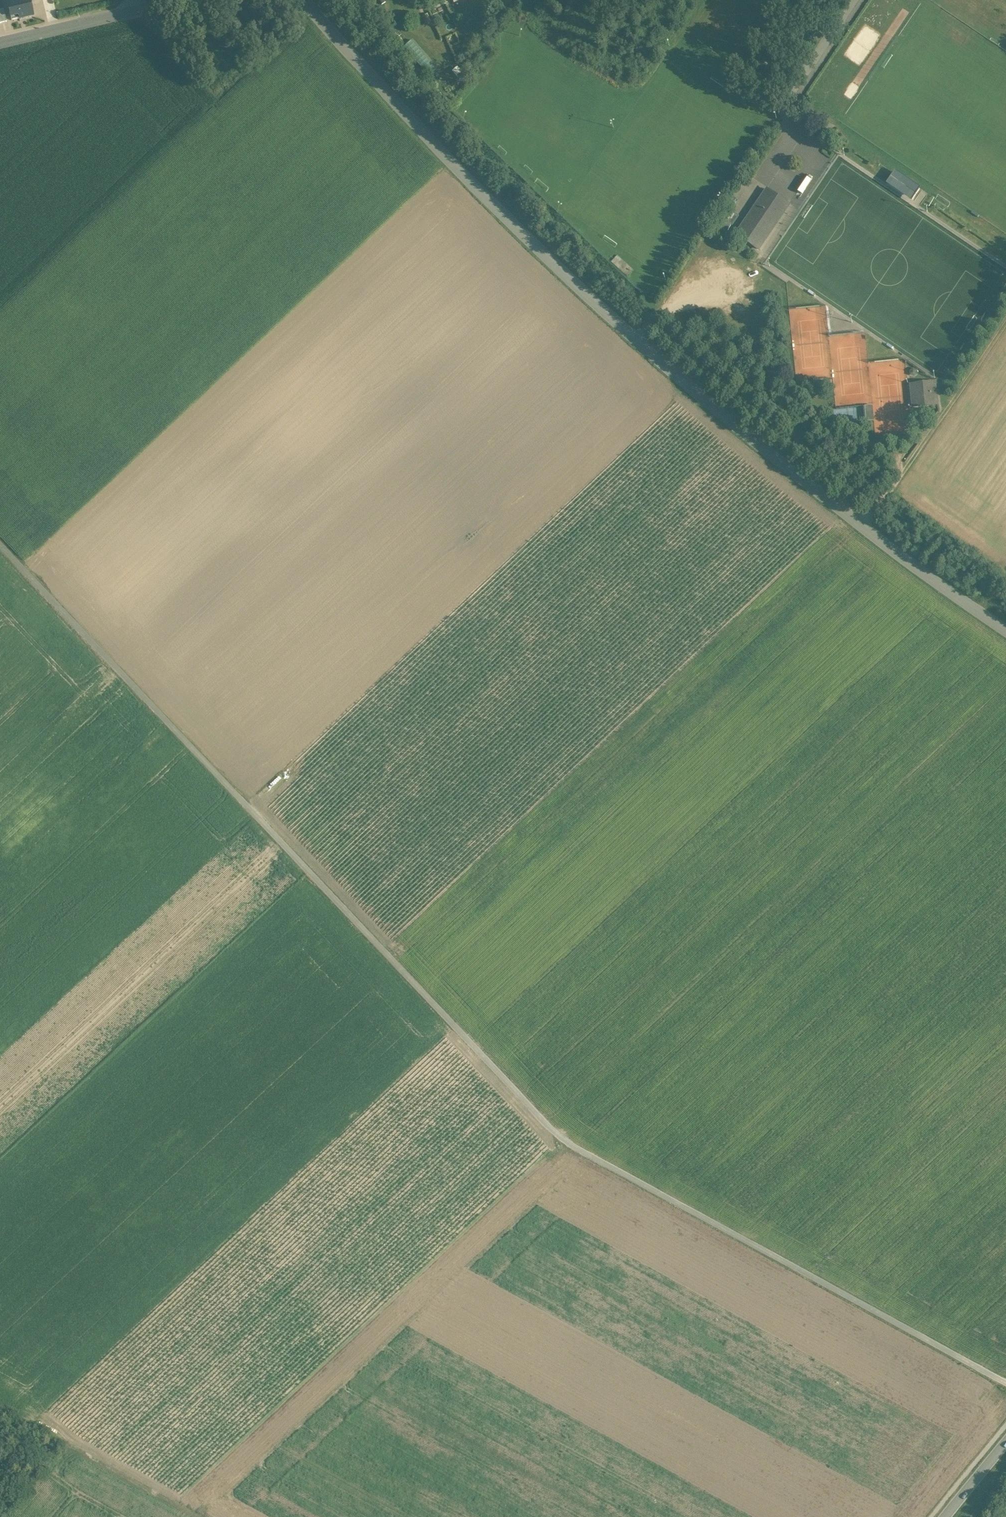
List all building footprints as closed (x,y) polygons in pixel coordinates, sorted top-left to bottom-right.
[(7,1),(11,20),(33,15),(30,0),(13,0),(7,1)] [(913,199),(921,186),(895,170),(887,184),(913,199)] [(767,189),(736,234),(755,247),(786,202),(767,189)] [(734,212),(727,222),(732,225),(739,215),(734,212)] [(935,381),(910,384),(911,390),(914,390),(916,407),(937,404),(935,381)] [(870,405),(865,406),(867,421),(874,421),(873,414),(871,415),(870,405)]
